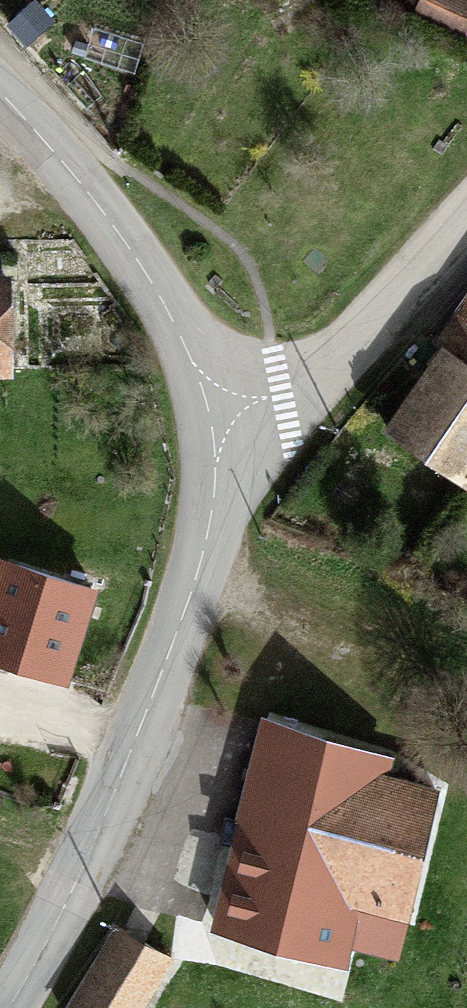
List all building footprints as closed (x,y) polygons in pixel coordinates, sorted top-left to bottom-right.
[(461,492),(466,483),(466,326),(386,436),(461,492)] [(55,678),(82,585),(0,566),(0,663),(55,678)] [(354,761),(262,735),(258,754),(348,782),(354,761)] [(213,936),(332,977),(345,920),(402,933),(427,807),(382,793),(348,782),(258,754),(213,936)] [(348,782),(382,793),(387,770),(354,761),(348,782)] [(75,1007),(146,1007),(171,976),(126,939),(75,1007)]
